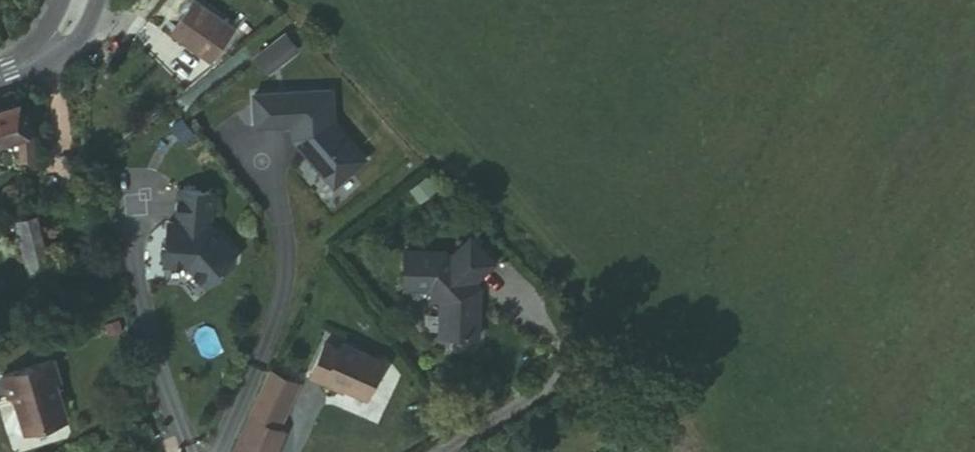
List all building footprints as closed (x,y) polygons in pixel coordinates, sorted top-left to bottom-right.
[(197,3),(172,34),(211,65),(235,34),(197,3)] [(286,41),(260,63),(272,76),(297,53),(286,41)] [(331,91),(254,96),(256,128),(292,126),(293,141),(335,188),(366,160),(333,124),(331,91)] [(0,110),(0,146),(19,141),(22,164),(36,163),(35,141),(28,114),(22,115),(19,105),(0,110)] [(197,145),(186,131),(175,139),(186,154),(197,145)] [(174,238),(175,281),(200,280),(218,298),(244,272),(244,264),(216,237),(215,205),(181,205),(181,238),(174,238)] [(18,229),(37,223),(36,220),(17,225),(18,229)] [(48,268),(37,223),(18,229),(32,273),(48,268)] [(467,286),(491,264),(467,239),(446,258),(441,253),(400,252),(399,290),(424,291),(436,304),(435,332),(441,338),(474,339),(475,296),(471,296),(471,290),(467,286)] [(344,350),(330,344),(315,378),(348,393),(349,390),(372,400),(388,363),(347,345),(344,350)] [(0,375),(0,381),(6,397),(11,395),(23,434),(66,419),(52,381),(57,379),(50,358),(0,375)] [(275,371),(254,417),(284,430),(305,384),(275,371)] [(238,451),(282,451),(290,433),(284,430),(254,417),(238,451)]
